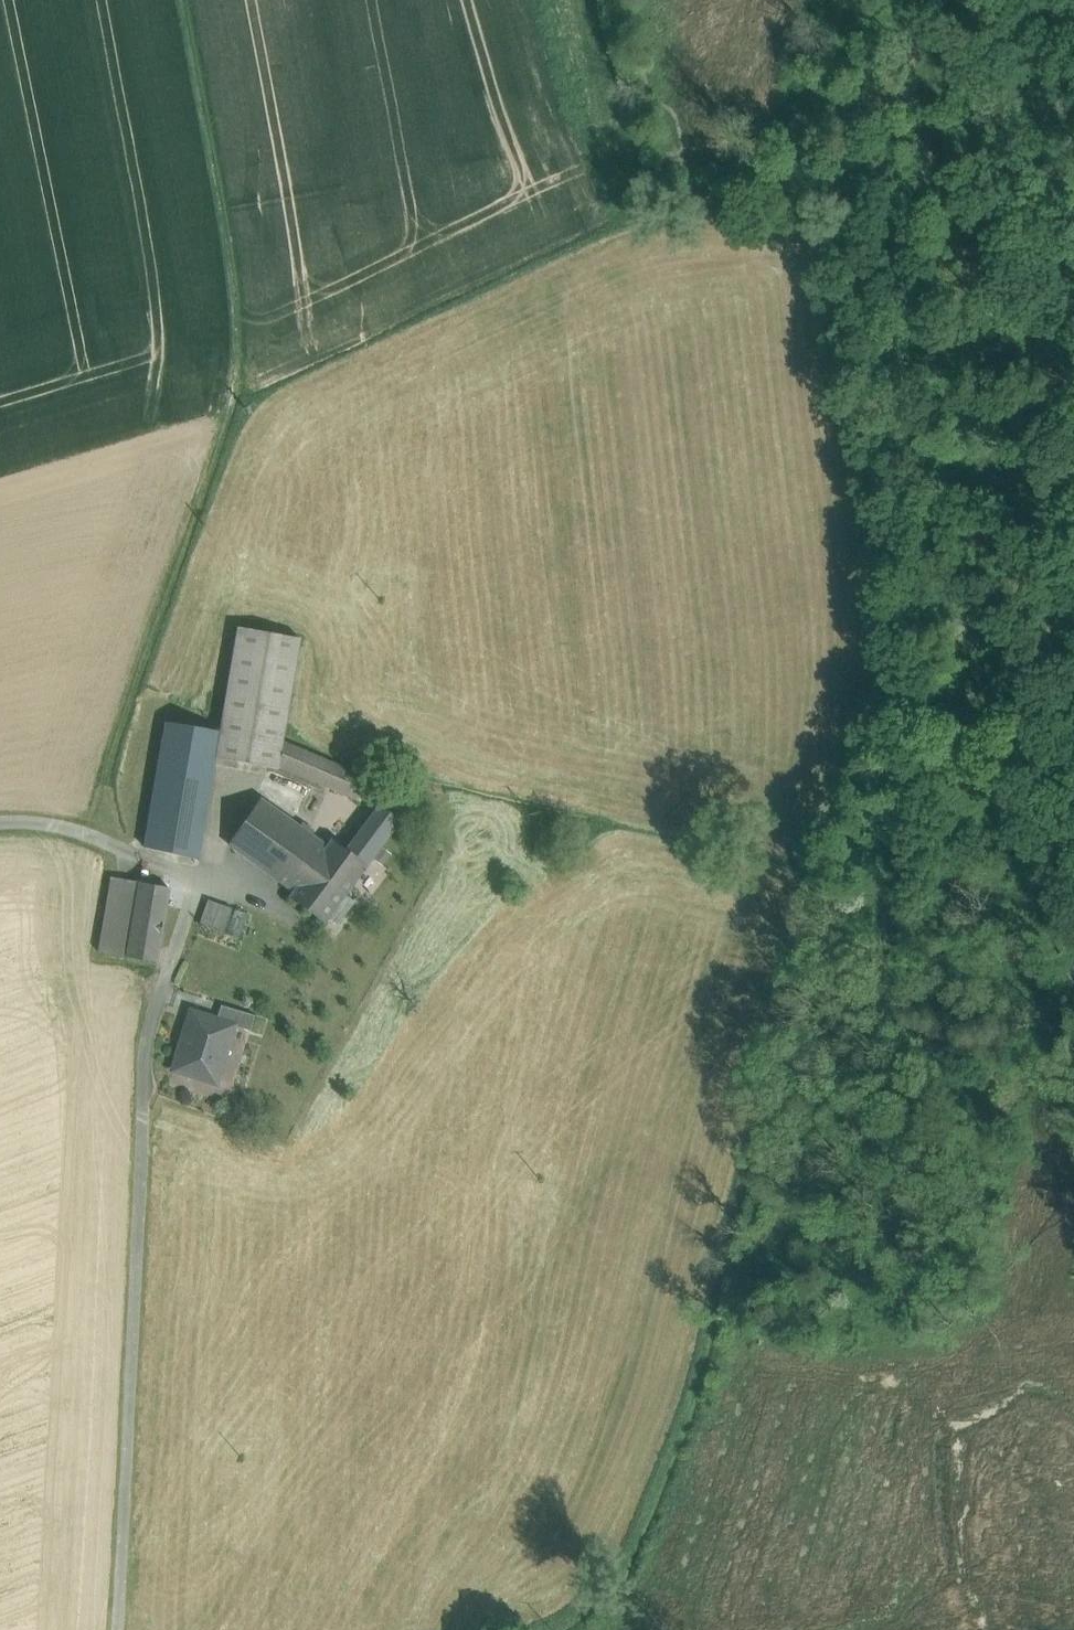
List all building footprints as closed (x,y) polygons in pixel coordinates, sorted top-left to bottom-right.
[(238,626),(221,730),(282,741),(299,637),(238,626)] [(166,721),(145,846),(198,859),(215,757),(277,767),(278,763),(358,802),(368,777),(282,741),(221,730),(166,721)] [(229,843),(270,875),(280,861),(295,872),(318,839),(260,798),(229,843)] [(352,841),(371,856),(399,818),(380,804),(352,841)] [(371,856),(352,841),(346,850),(333,841),(329,847),(318,839),(295,872),(280,861),(270,875),(294,893),(290,898),(322,922),(335,904),(343,910),(350,900),(343,895),(371,856)] [(98,952),(157,963),(170,888),(111,877),(98,952)] [(208,899),(199,924),(223,933),(233,908),(208,899)] [(234,1023),(233,1024),(250,1029),(255,1014),(221,1003),(216,1017),(234,1023)] [(216,1017),(191,1010),(173,1069),(215,1082),(233,1024),(234,1023),(216,1017)]
